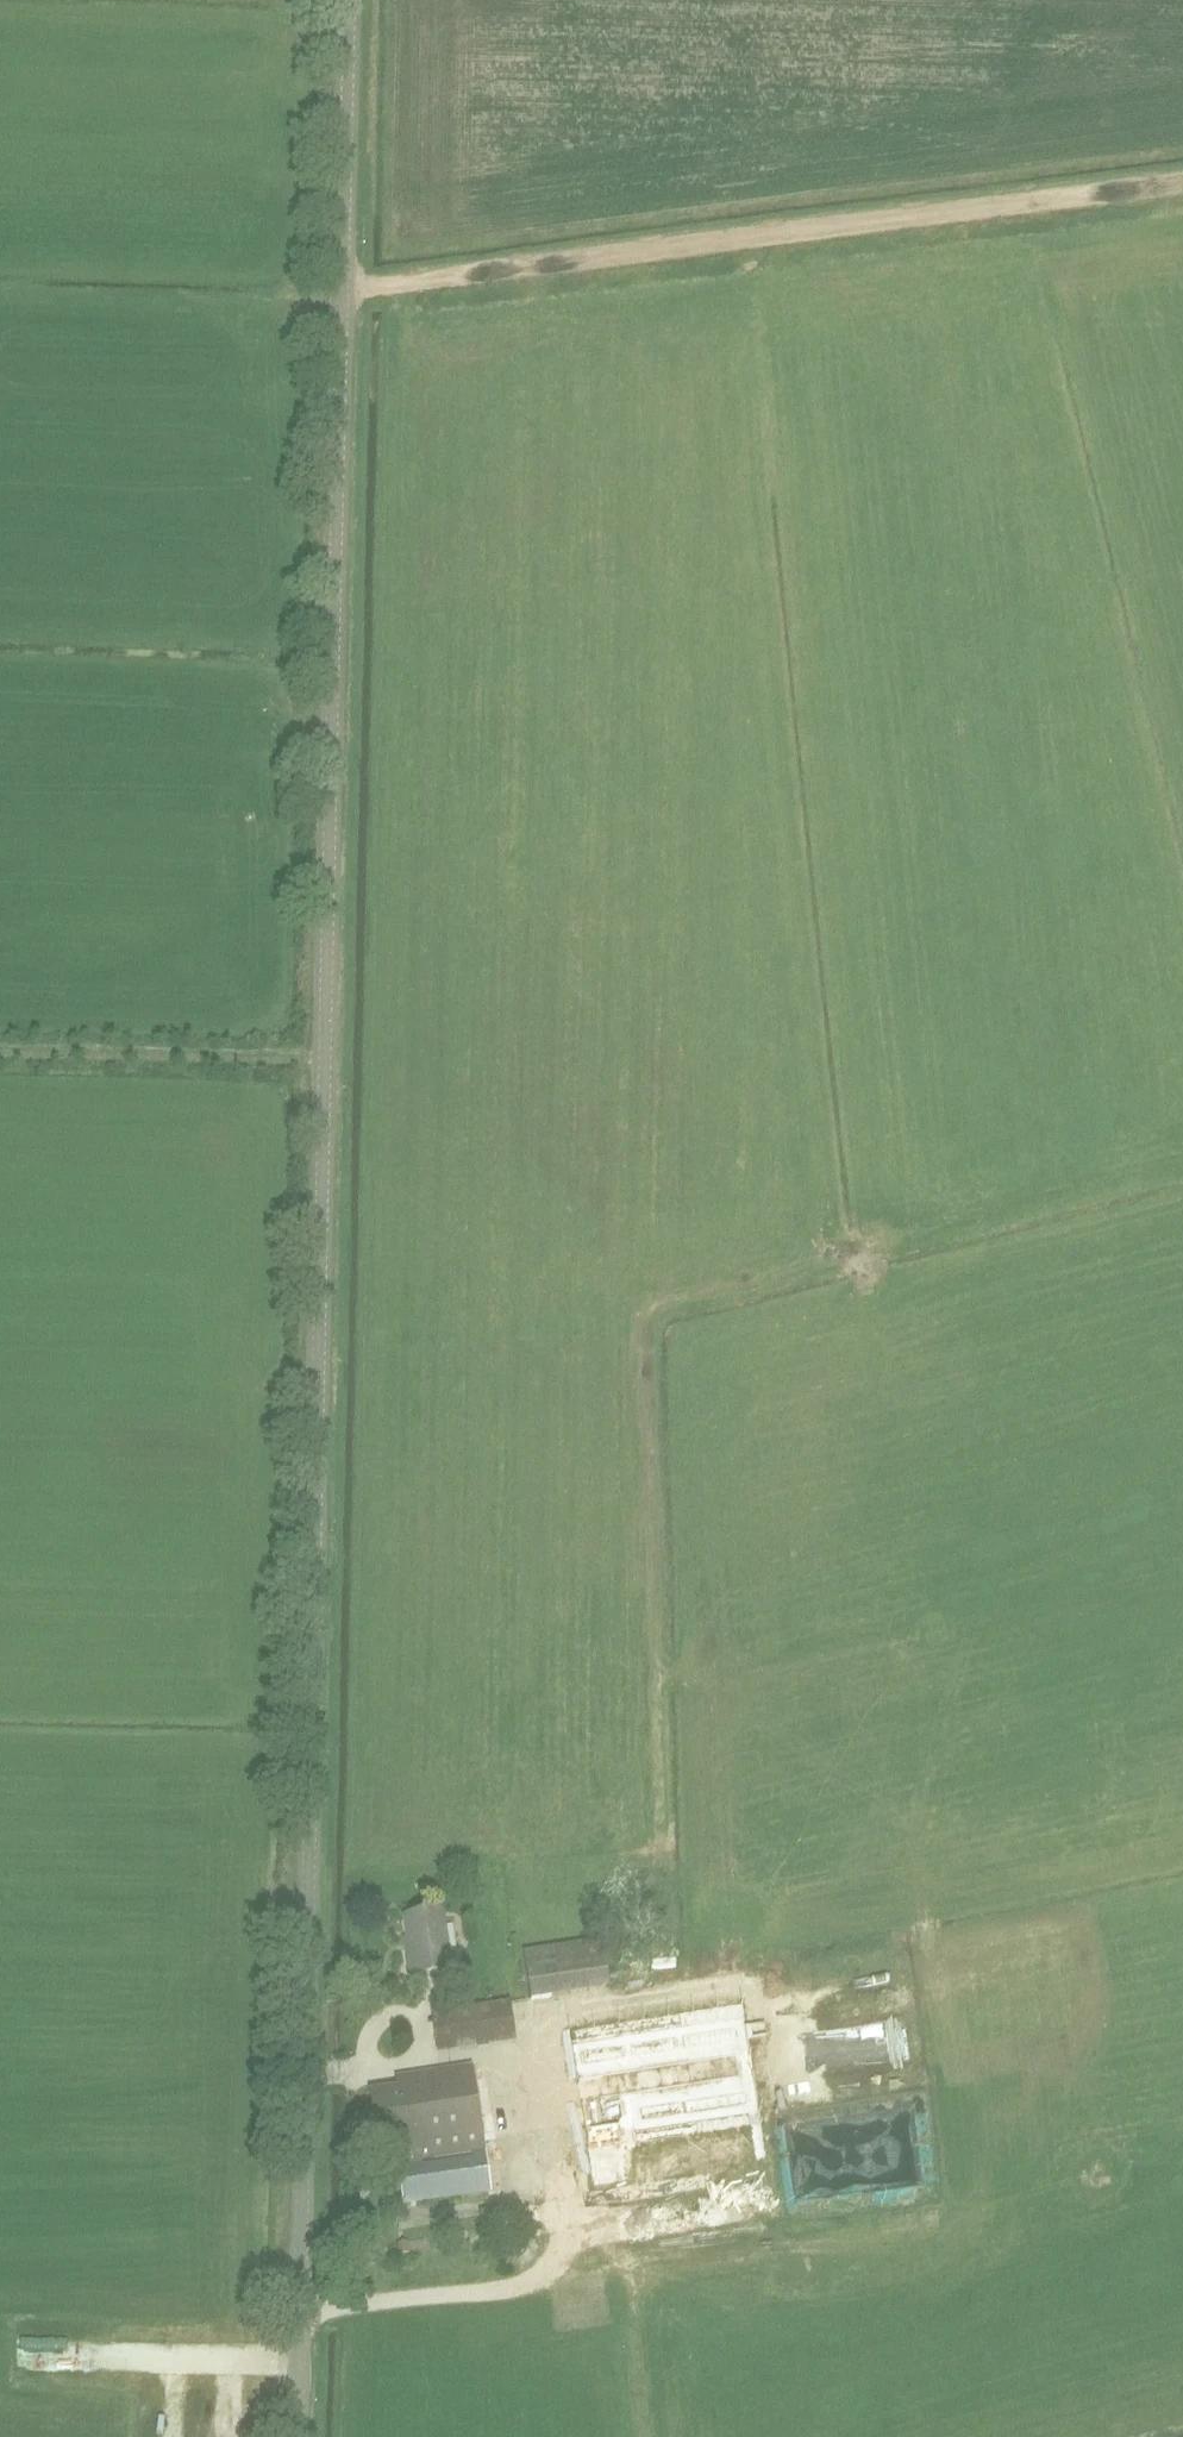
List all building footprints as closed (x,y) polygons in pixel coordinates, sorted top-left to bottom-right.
[(407,1949),(411,1978),(454,1972),(445,1911),(404,1917),(408,1948),(407,1949)] [(535,1989),(610,1984),(607,1949),(533,1954),(535,1989)] [(508,2001),(431,2012),(437,2051),(514,2040),(508,2001)] [(593,2143),(762,2120),(752,2044),(700,2052),(694,2007),(577,2023),(593,2143)] [(367,2092),(375,2147),(395,2144),(403,2198),(419,2196),(420,2201),(484,2192),(478,2152),(480,2152),(468,2068),(395,2079),(396,2088),(367,2092)] [(672,2201),(656,2204),(663,2234),(679,2230),(672,2201)]
